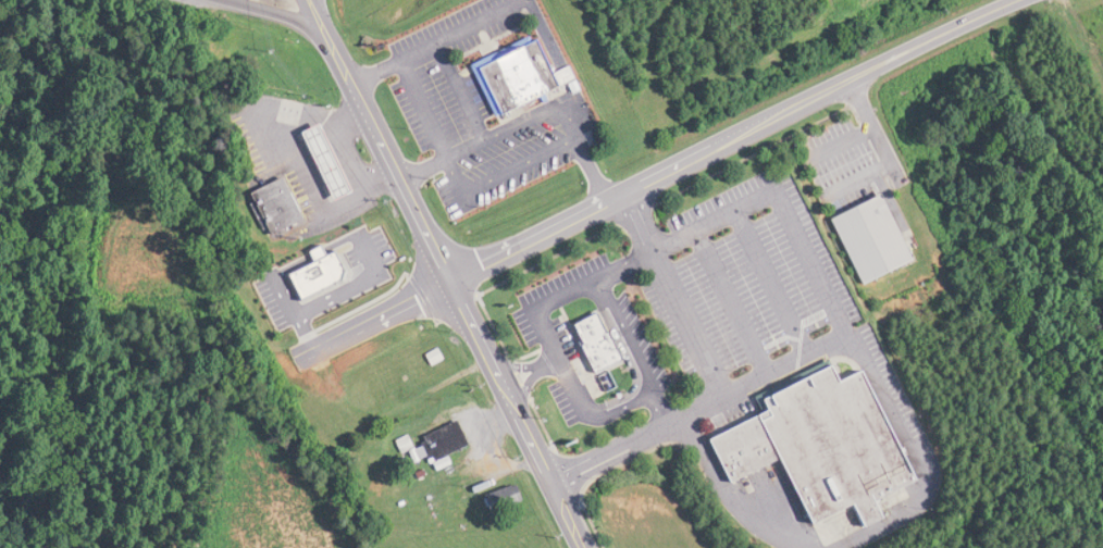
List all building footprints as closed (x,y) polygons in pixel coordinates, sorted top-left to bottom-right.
[(523,36),(460,65),(485,119),(560,84),(553,68),(541,74),(523,36)] [(339,200),(356,192),(327,125),(310,133),(339,200)] [(256,192),(274,235),(307,221),(289,178),(256,192)] [(850,282),(899,261),(869,193),(820,215),(850,282)] [(564,322),(586,376),(616,363),(594,310),(564,322)] [(912,484),(861,364),(832,377),(826,362),(752,394),(759,411),(703,435),(724,484),(778,461),(805,526),(850,507),(859,527),(883,517),(876,500),(912,484)] [(475,445),(464,421),(416,442),(413,435),(402,440),(407,452),(414,449),(419,462),(434,455),(440,470),(456,463),(453,455),(475,445)] [(474,494),(480,513),(514,502),(507,482),(474,494)]
